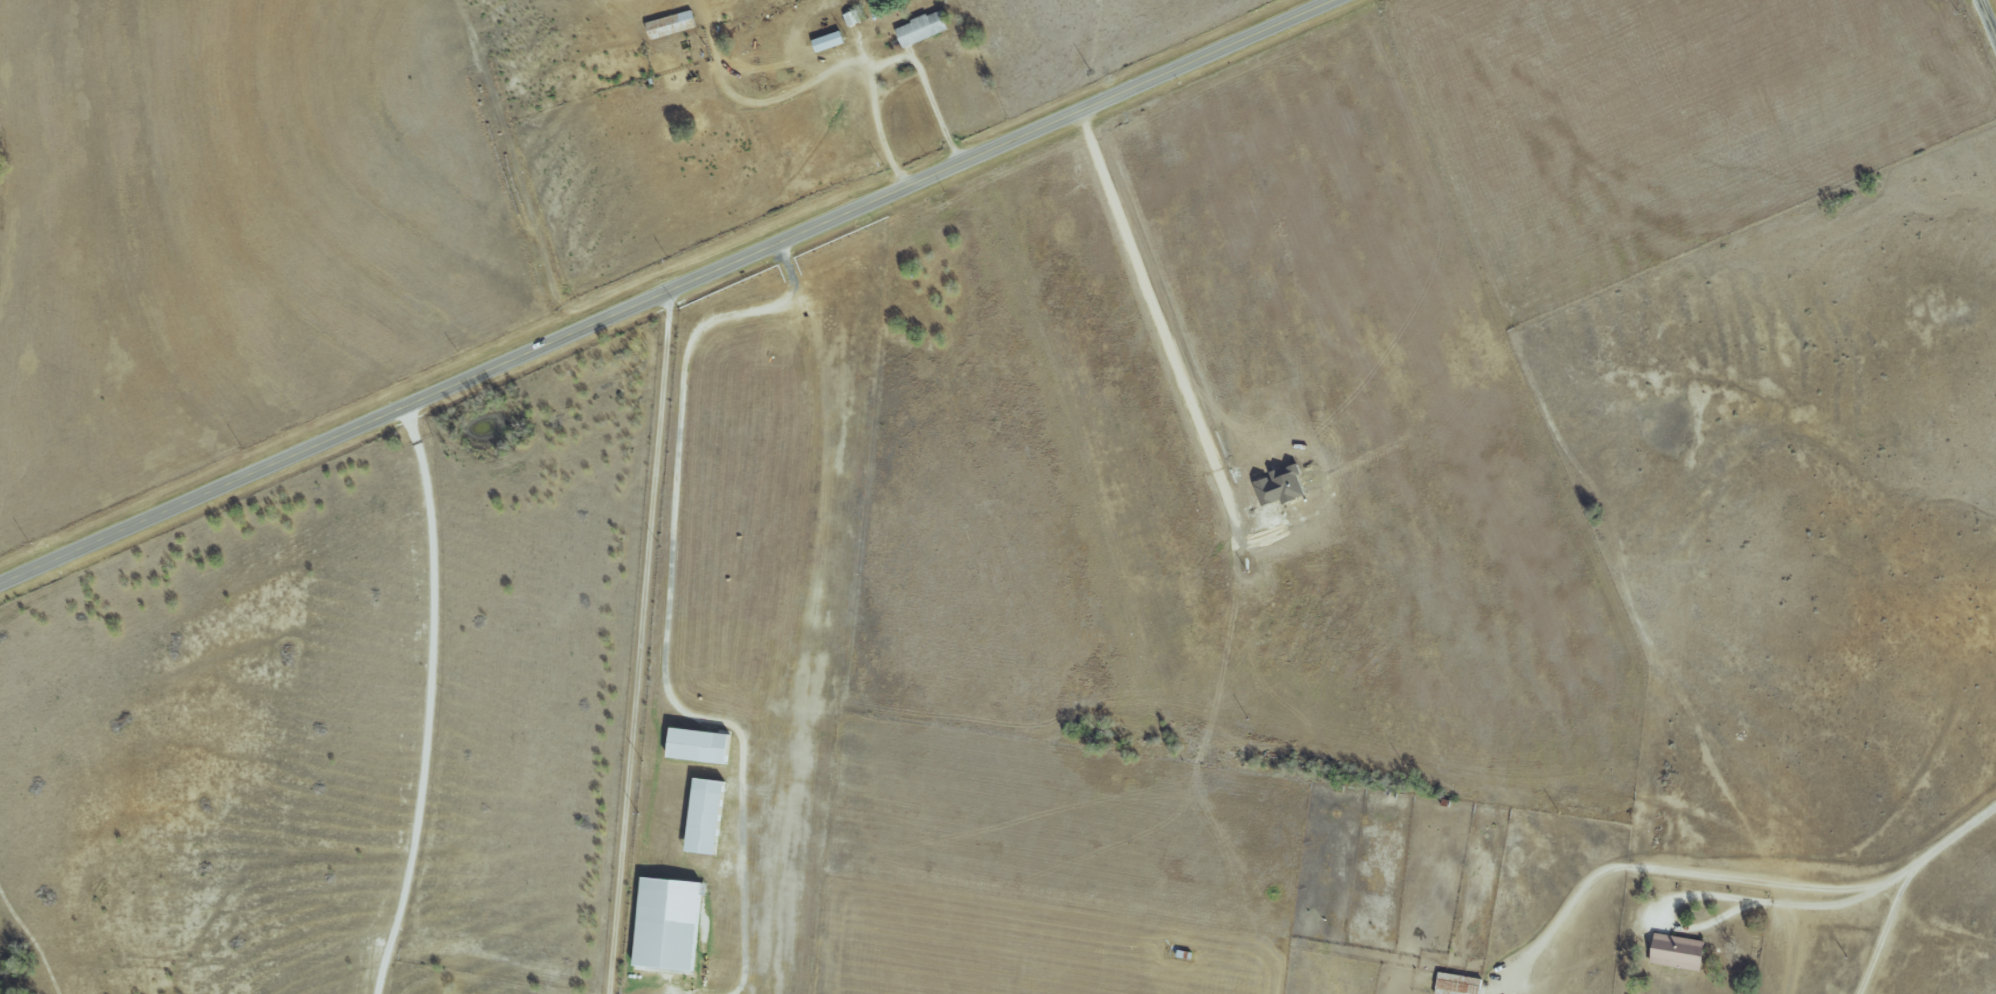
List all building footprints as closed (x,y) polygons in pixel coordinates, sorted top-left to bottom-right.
[(699,27),(693,9),(646,24),(651,41),(699,27)] [(897,27),(904,47),(950,30),(943,10),(897,27)] [(847,43),(842,31),(814,40),(819,53),(847,43)] [(733,734),(674,727),(671,756),(730,762),(733,734)] [(697,971),(704,882),(644,877),(637,966),(697,971)] [(1703,970),(1707,940),(1656,933),(1652,963),(1703,970)]
